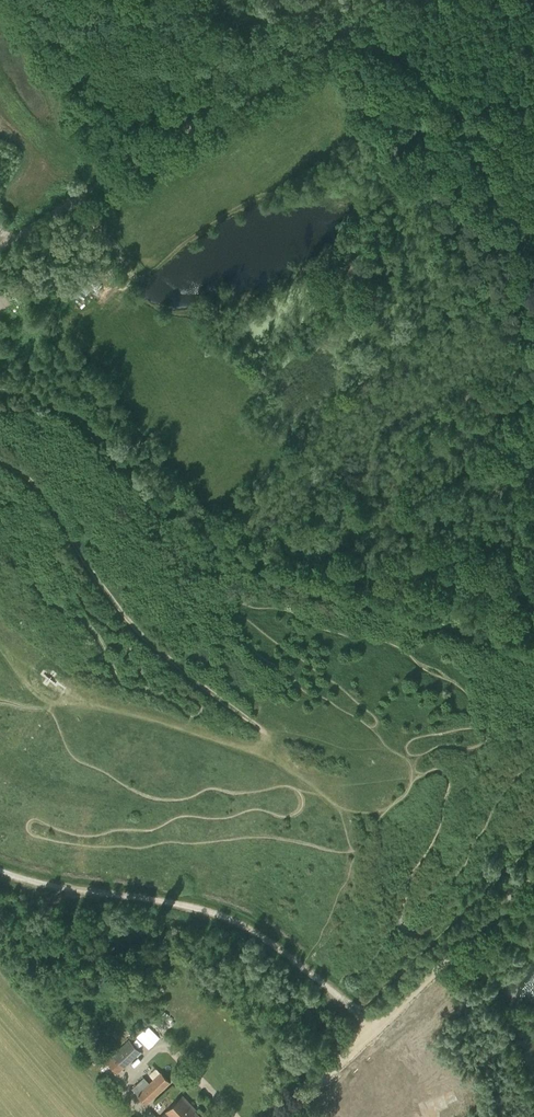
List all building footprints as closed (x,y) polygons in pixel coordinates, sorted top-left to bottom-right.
[(100,294),(89,280),(80,286),(91,300),(100,294)] [(131,1018),(134,1022),(143,1013),(139,1009),(131,1018)] [(105,1018),(96,1026),(111,1043),(120,1034),(105,1018)] [(150,1048),(161,1037),(148,1024),(137,1035),(150,1048)] [(106,1060),(118,1073),(141,1052),(129,1039),(106,1060)] [(161,1072),(137,1094),(147,1104),(170,1082),(161,1072)] [(195,1112),(196,1111),(183,1097),(161,1116),(200,1116),(195,1112)]
